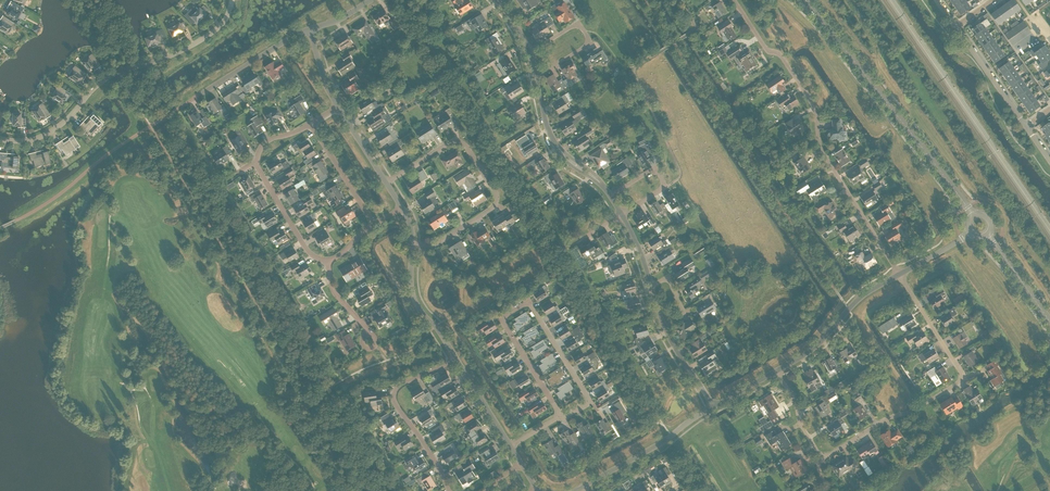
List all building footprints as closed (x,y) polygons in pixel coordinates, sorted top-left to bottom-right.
[(473,7),(468,0),(467,0),(465,1),(465,0),(452,0),(455,4),(455,3),(457,6),(456,7),(461,14),(473,7)] [(538,4),(536,0),(520,0),(519,1),(524,8),(526,7),(528,10),(538,4)] [(966,3),(964,0),(958,0),(953,4),(957,9),(966,3)] [(1014,0),(1013,0),(1010,2),(1010,3),(1008,4),(1015,13),(1020,9),(1014,0)] [(11,5),(7,13),(17,19),(18,17),(19,17),(24,8),(21,6),(11,1),(9,4),(11,5)] [(718,18),(727,12),(720,2),(715,6),(713,2),(705,7),(708,11),(712,8),(718,18)] [(551,7),(555,14),(560,21),(564,18),(566,22),(574,17),(565,3),(557,8),(555,4),(551,7)] [(957,9),(961,15),(970,8),(966,3),(957,9)] [(1015,13),(1008,4),(1007,5),(1006,5),(1003,7),(1009,17),(1015,13)] [(197,23),(206,14),(205,14),(208,10),(203,6),(200,9),(199,8),(197,10),(194,7),(184,16),(192,24),(195,21),(197,23)] [(1009,17),(1003,7),(999,10),(999,11),(997,12),(1004,20),(1009,17)] [(395,19),(392,21),(390,19),(384,10),(373,17),(379,26),(384,22),(385,25),(387,25),(390,24),(394,30),(400,26),(395,19)] [(1004,20),(997,12),(996,13),(995,12),(991,15),(998,25),(1004,20)] [(472,18),(466,22),(468,24),(471,22),(477,33),(488,26),(485,23),(486,23),(484,19),(483,18),(484,17),(482,14),(473,19),(472,18)] [(3,15),(1,19),(3,20),(0,24),(0,29),(7,34),(9,31),(10,32),(16,24),(3,16),(3,15)] [(547,27),(554,23),(550,17),(539,24),(540,26),(532,31),(537,39),(550,32),(547,27)] [(985,29),(991,24),(987,18),(971,29),(974,33),(975,33),(976,35),(985,29)] [(729,40),(729,39),(730,38),(731,40),(737,36),(730,27),(732,25),(729,20),(723,24),(722,23),(717,27),(723,35),(722,38),(725,42),(726,42),(729,40)] [(186,28),(183,23),(180,24),(179,23),(176,25),(174,21),(169,24),(171,27),(168,29),(172,37),(183,31),(183,30),(186,28)] [(380,39),(378,35),(378,34),(374,29),(372,30),(366,21),(354,29),(358,35),(361,33),(365,31),(369,39),(373,36),(376,42),(380,39)] [(977,37),(979,41),(989,34),(985,29),(976,35),(977,36),(977,37)] [(155,33),(153,34),(152,32),(147,34),(148,37),(145,38),(148,47),(160,42),(159,41),(164,40),(160,30),(155,32),(155,33)] [(343,37),(337,41),(342,49),(352,42),(347,34),(343,36),(343,37)] [(503,48),(497,38),(498,37),(495,34),(485,40),(494,54),(503,48)] [(983,44),(984,46),(992,40),(989,34),(979,41),(982,44),(983,44)] [(984,48),(987,52),(996,45),(992,40),(984,46),(985,47),(984,48)] [(728,45),(719,51),(722,55),(727,51),(726,50),(730,48),(728,45)] [(990,55),(992,57),(1000,51),(996,45),(987,52),(990,55)] [(750,70),(757,65),(751,56),(752,55),(749,51),(744,54),(742,51),(743,50),(740,46),(732,51),(735,56),(736,55),(738,58),(737,58),(739,62),(741,61),(746,69),(744,70),(749,73),(751,71),(750,70)] [(1039,58),(1048,52),(1044,46),(1038,50),(1036,47),(1029,52),(1033,57),(1037,55),(1039,58)] [(598,60),(599,62),(604,59),(606,63),(609,60),(607,57),(604,59),(597,48),(593,50),(586,54),(587,56),(582,58),(587,66),(598,60)] [(995,63),(1004,56),(1000,51),(992,57),(993,58),(992,59),(995,63)] [(1048,52),(1039,58),(1041,62),(1038,65),(1042,70),(1049,65),(1046,62),(1049,59),(1049,55),(1048,52)] [(85,61),(83,62),(89,72),(97,66),(98,68),(101,66),(92,53),(84,59),(85,61)] [(349,59),(352,58),(349,53),(343,57),(346,61),(342,63),(338,66),(343,74),(354,67),(349,59)] [(503,55),(496,60),(499,64),(498,65),(504,75),(506,74),(516,68),(509,57),(506,59),(503,55)] [(279,71),(285,68),(281,62),(275,65),(273,62),(265,67),(273,79),(281,74),(279,71)] [(1008,62),(999,69),(1002,73),(1003,72),(1004,74),(1012,68),(1008,62)] [(571,79),(577,75),(574,69),(576,68),(573,63),(568,66),(563,70),(568,78),(563,81),(568,88),(574,84),(571,79)] [(85,77),(88,74),(87,74),(75,65),(69,74),(70,75),(69,77),(78,83),(83,76),(85,77)] [(1012,68),(1004,74),(1005,76),(1004,76),(1007,80),(1016,73),(1012,68)] [(481,72),(473,77),(477,84),(485,79),(481,72)] [(348,93),(351,91),(353,93),(359,89),(358,87),(358,86),(354,81),(358,78),(355,73),(349,76),(352,81),(344,86),(348,93)] [(1010,83),(1012,85),(1020,79),(1016,73),(1007,80),(1010,84),(1010,83)] [(259,76),(256,77),(254,74),(243,81),(245,86),(242,88),(246,93),(249,91),(248,89),(258,83),(260,86),(264,84),(259,76)] [(562,89),(566,86),(562,79),(558,82),(554,75),(546,79),(553,91),(561,86),(562,89)] [(779,93),(785,89),(781,83),(784,81),(780,76),(767,85),(772,93),(777,89),(779,93)] [(1012,87),(1015,91),(1024,84),(1020,79),(1012,85),(1013,87),(1012,87)] [(511,98),(523,90),(519,83),(511,88),(509,85),(502,90),(504,93),(507,91),(511,98)] [(1018,94),(1019,96),(1028,90),(1024,84),(1015,91),(1018,95),(1018,94)] [(66,102),(71,94),(58,86),(53,94),(54,95),(52,97),(62,104),(64,100),(66,102)] [(239,93),(241,96),(242,98),(245,96),(242,91),(239,93),(235,86),(222,94),(226,101),(230,98),(234,104),(240,100),(237,94),(239,93)] [(1020,98),(1023,102),(1032,95),(1028,90),(1019,96),(1021,98),(1020,98)] [(570,102),(565,94),(560,97),(557,99),(556,100),(558,104),(554,106),(559,114),(568,108),(566,104),(570,102)] [(300,104),(305,101),(301,95),(292,100),(294,105),(291,107),(297,116),(305,111),(300,104)] [(1026,105),(1027,107),(1036,101),(1032,95),(1023,102),(1025,106),(1026,105)] [(789,110),(799,103),(794,96),(789,99),(787,96),(778,102),(781,107),(785,105),(789,110)] [(222,113),(227,110),(223,104),(220,106),(216,99),(216,98),(208,103),(209,103),(210,104),(207,106),(206,106),(210,112),(214,110),(215,112),(215,113),(220,110),(222,113)] [(383,103),(378,105),(376,101),(372,104),(369,100),(360,106),(365,113),(372,109),(373,112),(384,105),(383,103)] [(520,114),(526,111),(519,101),(507,108),(509,111),(512,110),(517,119),(521,116),(520,114)] [(1036,101),(1027,107),(1028,109),(1031,113),(1040,107),(1036,101)] [(32,111),(39,121),(46,116),(48,118),(47,118),(48,118),(51,116),(42,103),(34,109),(35,110),(32,111)] [(375,118),(369,121),(374,129),(384,122),(385,123),(389,120),(386,116),(389,114),(385,107),(383,109),(382,108),(372,114),(375,118)] [(453,115),(449,108),(445,111),(448,115),(441,119),(438,115),(434,118),(436,122),(441,131),(454,123),(450,117),(453,115)] [(574,127),(579,122),(578,120),(581,118),(581,119),(587,115),(582,108),(579,110),(572,114),(574,118),(560,126),(566,135),(576,129),(574,127)] [(277,119),(282,116),(278,109),(272,113),(272,112),(266,116),(272,126),(278,122),(277,119)] [(192,111),(193,113),(190,116),(190,115),(189,115),(197,127),(197,126),(202,123),(205,127),(210,124),(206,116),(202,118),(197,110),(193,112),(192,111)] [(13,112),(13,125),(22,125),(23,127),(22,127),(23,127),(26,127),(26,117),(21,118),(21,114),(18,114),(18,112),(13,112)] [(102,123),(93,114),(89,118),(90,119),(86,124),(84,122),(83,121),(78,127),(79,127),(85,132),(86,130),(91,135),(102,123)] [(255,136),(262,132),(258,126),(262,123),(257,116),(251,120),(253,124),(249,126),(255,136)] [(799,134),(805,130),(803,126),(799,120),(794,123),(792,119),(786,123),(788,127),(787,127),(791,134),(796,131),(799,134)] [(837,138),(838,142),(848,140),(846,131),(843,132),(843,128),(841,128),(840,120),(832,121),(833,129),(827,130),(829,139),(837,138)] [(1049,131),(1049,123),(1042,129),(1045,133),(1045,132),(1046,134),(1049,131)] [(430,138),(436,134),(430,124),(423,128),(424,129),(417,134),(422,142),(429,137),(430,138)] [(383,145),(388,142),(390,145),(389,145),(390,145),(399,139),(398,140),(392,131),(388,126),(382,130),(384,133),(378,137),(383,145)] [(593,132),(591,128),(579,135),(581,138),(574,143),(579,151),(591,144),(587,136),(593,132)] [(238,152),(246,147),(241,139),(244,137),(239,130),(236,132),(239,137),(231,141),(238,152)] [(526,135),(516,141),(519,146),(521,150),(523,149),(525,151),(522,153),(525,157),(528,156),(539,149),(534,141),(531,143),(529,141),(530,141),(526,135)] [(62,140),(55,145),(56,144),(60,151),(62,150),(66,155),(80,146),(73,136),(68,139),(69,140),(64,143),(62,140)] [(298,143),(292,147),(296,152),(298,150),(300,154),(303,152),(311,147),(307,141),(300,146),(298,143)] [(392,150),(387,153),(390,157),(391,157),(393,160),(396,158),(397,159),(400,157),(400,156),(403,154),(400,151),(402,150),(399,147),(403,145),(401,141),(393,146),(395,149),(392,151),(392,150)] [(651,156),(655,154),(649,142),(639,146),(641,152),(641,153),(638,155),(643,164),(647,161),(647,160),(652,157),(651,156)] [(227,156),(231,153),(226,146),(222,149),(223,152),(214,158),(219,166),(226,161),(227,161),(230,159),(227,156)] [(311,157),(316,154),(313,148),(304,153),(308,159),(304,161),(306,164),(313,160),(311,157)] [(599,168),(602,166),(604,169),(609,165),(608,163),(610,162),(606,157),(607,156),(605,153),(608,152),(605,148),(602,150),(602,149),(593,155),(594,156),(593,157),(595,159),(596,160),(595,161),(599,168)] [(849,161),(842,150),(834,155),(839,162),(839,163),(840,165),(841,165),(842,166),(849,161)] [(51,163),(48,151),(42,152),(43,154),(36,155),(36,152),(28,154),(29,154),(31,161),(33,161),(35,168),(51,163)] [(457,167),(463,164),(460,160),(461,159),(456,152),(442,161),(446,166),(451,163),(452,165),(455,163),(457,167)] [(19,157),(13,156),(13,157),(7,157),(7,154),(7,153),(0,153),(0,154),(0,161),(2,161),(1,168),(18,169),(19,157)] [(628,166),(632,164),(628,157),(624,159),(624,160),(622,161),(625,165),(619,168),(618,168),(612,171),(615,176),(615,175),(618,179),(629,172),(626,166),(628,165),(628,166)] [(802,173),(810,168),(806,162),(807,161),(804,157),(794,163),(798,170),(799,169),(802,173)] [(542,173),(550,168),(544,159),(539,162),(537,158),(528,164),(531,169),(537,165),(542,173)] [(865,178),(864,177),(861,172),(863,171),(862,168),(869,164),(866,159),(858,164),(861,167),(859,168),(848,175),(853,184),(860,180),(862,184),(867,181),(868,180),(867,178),(865,178)] [(286,165),(285,162),(281,164),(279,160),(269,166),(273,173),(282,167),(284,171),(290,167),(288,163),(286,165)] [(325,174),(328,172),(321,161),(317,164),(315,160),(308,165),(310,168),(313,166),(320,177),(319,180),(321,182),(328,178),(325,174)] [(295,173),(292,168),(285,173),(287,176),(278,182),(283,189),(293,183),(290,179),(295,176),(294,174),(295,173)] [(420,182),(428,177),(423,170),(417,174),(420,178),(408,185),(413,193),(423,187),(420,182)] [(471,186),(475,183),(472,178),(472,177),(468,170),(455,179),(459,185),(465,182),(468,187),(466,188),(468,191),(473,188),(471,186)] [(553,190),(556,191),(558,189),(557,188),(564,184),(558,173),(552,177),(550,173),(544,177),(547,183),(551,180),(553,183),(552,184),(551,187),(553,190)] [(243,181),(240,183),(246,192),(248,195),(254,191),(252,188),(255,187),(253,183),(249,177),(243,181)] [(297,189),(306,183),(304,180),(294,185),(297,189)] [(808,190),(814,198),(824,192),(822,188),(823,187),(819,181),(808,188),(804,181),(794,188),(799,196),(808,190)] [(328,186),(321,190),(325,195),(327,199),(330,197),(340,191),(336,185),(330,189),(328,186)] [(577,204),(584,200),(577,189),(572,193),(569,188),(563,192),(567,199),(571,196),(577,204)] [(475,192),(473,189),(463,195),(466,200),(470,197),(476,206),(486,199),(482,194),(483,193),(480,189),(475,192)] [(292,204),(299,200),(293,190),(284,195),(287,199),(288,198),(292,204)] [(434,206),(439,203),(435,196),(436,195),(433,190),(425,194),(429,200),(430,199),(430,200),(421,206),(423,209),(425,213),(430,211),(435,208),(434,206)] [(333,200),(329,202),(333,208),(339,204),(343,202),(341,198),(343,197),(340,191),(330,197),(333,200)] [(871,202),(877,198),(873,191),(862,198),(867,207),(872,204),(871,202)] [(261,209),(268,204),(262,194),(259,196),(257,193),(250,197),(253,202),(256,200),(261,209)] [(675,207),(679,205),(672,194),(666,199),(670,205),(666,207),(671,214),(677,210),(675,207)] [(307,206),(313,203),(310,197),(302,201),(304,204),(295,210),(299,217),(310,211),(307,206)] [(454,201),(448,205),(454,214),(460,211),(454,201)] [(662,214),(668,210),(663,203),(660,205),(657,201),(651,205),(657,214),(660,212),(662,214)] [(825,206),(823,202),(815,207),(818,212),(824,209),(830,219),(838,214),(834,207),(835,206),(832,202),(825,206)] [(886,212),(890,210),(887,204),(881,208),(883,212),(875,217),(880,224),(890,218),(886,212)] [(340,216),(345,223),(346,225),(353,221),(352,219),(356,216),(351,208),(347,210),(344,207),(336,212),(339,216),(340,216)] [(642,224),(642,225),(646,222),(649,226),(655,222),(651,216),(648,218),(643,210),(636,215),(639,220),(636,222),(638,227),(642,224)] [(444,223),(448,221),(446,217),(447,216),(444,211),(431,219),(436,228),(440,226),(441,227),(445,225),(444,223)] [(257,218),(251,221),(255,227),(261,224),(264,222),(268,228),(274,224),(273,222),(277,220),(277,221),(277,220),(273,213),(265,218),(263,214),(257,218)] [(309,220),(303,223),(309,233),(313,230),(317,227),(320,225),(317,220),(314,222),(313,219),(316,217),(314,213),(308,216),(309,220)] [(509,226),(516,222),(511,215),(506,219),(504,216),(500,219),(499,218),(494,221),(495,222),(493,223),(498,231),(502,228),(502,229),(506,227),(505,226),(508,224),(509,226)] [(900,227),(903,226),(900,220),(891,226),(894,230),(885,235),(891,245),(902,239),(901,237),(903,236),(904,232),(900,227)] [(850,241),(859,235),(854,226),(848,230),(844,223),(838,227),(842,235),(845,233),(850,241)] [(317,240),(322,247),(332,241),(327,233),(326,234),(325,232),(326,231),(324,228),(318,231),(322,237),(317,240)] [(274,243),(277,241),(279,245),(289,239),(283,230),(279,233),(277,229),(269,234),(274,243)] [(477,231),(471,235),(478,246),(484,242),(483,240),(490,235),(486,229),(479,234),(477,231)] [(611,247),(618,242),(613,234),(610,237),(607,233),(600,237),(606,246),(609,244),(611,247)] [(664,249),(669,246),(666,240),(662,242),(659,237),(649,243),(654,250),(661,245),(664,249)] [(464,260),(470,256),(461,242),(452,248),(451,249),(457,258),(460,255),(464,260)] [(586,258),(591,255),(593,258),(594,258),(596,256),(596,257),(602,253),(597,244),(594,246),(591,243),(580,249),(586,258)] [(670,245),(669,246),(664,249),(661,251),(663,254),(658,257),(663,265),(675,258),(672,254),(675,252),(670,245)] [(705,250),(703,247),(692,253),(695,257),(705,250)] [(290,261),(299,256),(295,250),(289,254),(287,251),(280,255),(283,260),(287,257),(290,261)] [(867,268),(876,262),(871,254),(865,258),(862,252),(855,256),(860,263),(863,262),(867,268)] [(623,269),(626,268),(625,264),(623,264),(622,260),(620,261),(618,258),(616,258),(615,255),(609,258),(610,261),(612,260),(613,264),(611,264),(614,272),(616,272),(617,276),(625,273),(623,269)] [(367,269),(360,258),(340,271),(346,281),(355,276),(356,276),(359,275),(359,274),(367,269)] [(687,269),(693,266),(690,260),(682,264),(685,268),(676,274),(680,281),(691,275),(687,269)] [(301,278),(311,272),(307,264),(300,268),(298,264),(291,268),(296,275),(299,273),(301,278)] [(712,274),(709,271),(700,276),(703,280),(712,274)] [(694,294),(699,291),(699,290),(700,289),(700,288),(700,287),(700,286),(700,285),(703,283),(700,278),(696,280),(696,279),(690,283),(692,286),(686,290),(692,299),(696,296),(694,294)] [(624,298),(631,296),(630,292),(636,290),(634,282),(624,285),(626,290),(622,291),(624,298)] [(307,289),(312,298),(311,299),(314,304),(326,297),(321,288),(318,290),(315,284),(307,289)] [(538,301),(548,296),(545,292),(548,290),(545,285),(539,289),(540,292),(535,295),(538,301)] [(364,295),(361,296),(358,299),(362,306),(371,301),(368,297),(372,294),(368,288),(362,292),(364,295)] [(941,296),(945,294),(943,289),(935,294),(937,297),(930,302),(932,305),(931,306),(933,307),(933,308),(934,309),(945,302),(941,296)] [(703,316),(715,309),(712,303),(715,301),(710,293),(702,299),(705,304),(698,309),(703,316)] [(964,299),(961,294),(953,299),(956,304),(964,299)] [(631,296),(624,298),(625,303),(629,302),(631,310),(641,307),(638,299),(632,301),(631,296)] [(552,303),(543,309),(547,315),(552,311),(554,314),(560,310),(557,305),(555,307),(552,303)] [(385,309),(387,308),(385,304),(376,310),(380,317),(375,320),(380,328),(392,320),(385,309)] [(556,317),(550,320),(554,326),(563,320),(565,318),(563,315),(563,314),(568,311),(566,307),(560,310),(554,314),(556,317)] [(952,317),(957,314),(953,308),(947,312),(949,315),(941,320),(945,327),(955,321),(952,317)] [(335,330),(341,326),(336,317),(338,316),(334,309),(320,318),(324,324),(329,321),(335,330)] [(521,329),(524,333),(526,331),(523,327),(524,327),(523,325),(531,319),(526,312),(515,319),(516,322),(513,324),(518,331),(521,329)] [(907,330),(917,324),(914,319),(913,317),(912,317),(910,314),(898,321),(900,325),(903,323),(907,330)] [(690,331),(696,328),(692,320),(686,324),(685,323),(678,328),(679,330),(678,331),(680,334),(681,333),(684,338),(692,334),(690,331)] [(889,321),(882,326),(885,332),(893,327),(889,321)] [(487,334),(497,328),(493,322),(486,327),(484,324),(477,329),(480,334),(484,331),(487,334)] [(531,338),(540,333),(535,326),(526,331),(524,333),(523,333),(525,336),(522,338),(526,345),(529,343),(533,341),(531,338)] [(637,344),(643,342),(641,337),(649,335),(647,326),(635,329),(638,338),(635,338),(637,344)] [(578,327),(570,332),(568,328),(558,334),(562,340),(568,336),(569,339),(581,332),(578,327)] [(958,335),(953,338),(955,342),(956,342),(959,348),(967,343),(964,339),(967,337),(964,332),(963,332),(961,329),(956,332),(958,335)] [(350,349),(355,346),(351,339),(352,338),(349,334),(347,335),(344,331),(336,336),(339,341),(341,340),(347,350),(350,349)] [(581,332),(569,339),(571,342),(566,345),(569,351),(578,345),(576,341),(584,336),(581,332)] [(917,346),(927,340),(923,332),(916,337),(914,333),(906,338),(910,344),(914,341),(917,346)] [(494,340),(492,337),(486,341),(489,346),(493,344),(495,348),(505,342),(501,336),(494,340)] [(700,339),(698,336),(690,341),(694,347),(690,350),(695,357),(707,350),(702,342),(701,343),(699,340),(700,339)] [(540,352),(548,347),(543,340),(535,345),(532,347),(534,350),(531,352),(535,359),(541,355),(540,352)] [(643,342),(637,344),(642,354),(645,352),(648,356),(657,350),(652,342),(646,347),(643,342)] [(972,352),(975,349),(973,346),(968,350),(970,353),(964,356),(970,367),(978,362),(972,352)] [(852,358),(857,355),(853,348),(850,350),(850,351),(848,352),(847,349),(839,353),(841,356),(840,356),(841,357),(842,357),(845,362),(852,358)] [(503,349),(493,355),(497,361),(499,359),(502,358),(506,363),(511,360),(510,358),(513,355),(509,349),(504,352),(503,349)] [(929,363),(938,357),(933,349),(929,352),(928,349),(918,355),(922,362),(927,359),(929,363)] [(717,368),(715,365),(712,359),(716,357),(713,351),(706,355),(709,359),(699,365),(706,375),(717,368)] [(583,353),(574,359),(577,365),(583,361),(585,364),(591,360),(596,357),(597,356),(594,352),(588,356),(588,355),(586,357),(583,353)] [(548,366),(557,361),(552,353),(540,361),(542,364),(539,366),(543,373),(550,369),(548,366)] [(587,367),(581,370),(585,376),(594,370),(594,371),(598,369),(599,363),(596,357),(591,360),(585,364),(587,367)] [(653,358),(646,362),(650,368),(655,365),(658,369),(656,370),(659,375),(663,372),(662,370),(668,367),(665,362),(664,362),(661,357),(655,361),(653,358)] [(836,371),(841,368),(836,359),(833,361),(831,358),(823,362),(829,371),(834,368),(836,371)] [(993,379),(991,380),(995,386),(1003,381),(1000,375),(1002,374),(997,366),(998,365),(996,360),(987,366),(990,370),(988,371),(993,379)] [(513,375),(522,369),(518,363),(513,366),(511,363),(504,367),(508,373),(511,372),(513,375)] [(565,375),(561,367),(549,375),(551,378),(548,380),(552,387),(557,384),(558,385),(563,382),(560,378),(565,375)] [(934,378),(935,380),(936,380),(936,381),(937,381),(938,381),(940,379),(942,382),(950,378),(945,370),(943,367),(937,371),(935,367),(927,372),(931,377),(934,378)] [(805,372),(808,378),(804,380),(809,388),(810,387),(812,391),(816,389),(814,385),(820,381),(816,374),(814,374),(811,369),(805,372)] [(447,374),(437,380),(439,383),(433,387),(437,394),(445,389),(443,386),(451,381),(447,374)] [(516,385),(517,386),(519,385),(521,388),(530,383),(526,376),(521,379),(519,377),(513,381),(509,384),(512,388),(516,385)] [(600,389),(607,385),(604,380),(601,382),(598,378),(589,384),(593,389),(599,386),(600,389)] [(565,394),(574,389),(569,381),(558,388),(559,391),(556,393),(561,400),(567,396),(565,394)] [(607,385),(600,389),(602,392),(596,395),(600,401),(609,395),(607,391),(610,390),(608,388),(615,384),(613,381),(607,385)] [(980,403),(984,400),(977,390),(973,393),(969,386),(964,390),(968,396),(967,397),(972,404),(978,400),(980,403)] [(427,403),(433,399),(429,393),(426,395),(421,387),(417,389),(417,390),(411,393),(414,398),(417,401),(423,397),(427,403)] [(448,391),(447,389),(440,393),(442,396),(443,396),(445,398),(448,396),(450,400),(459,394),(455,387),(448,391)] [(526,391),(518,396),(521,401),(526,398),(528,402),(531,400),(532,402),(537,399),(536,397),(538,395),(535,389),(529,393),(527,390),(526,391)] [(372,401),(373,405),(380,404),(380,406),(381,406),(383,407),(384,406),(385,405),(385,404),(384,402),(383,402),(382,401),(381,396),(377,397),(376,391),(364,393),(366,402),(372,401)] [(830,402),(838,397),(834,392),(827,397),(830,402)] [(762,406),(763,405),(768,413),(767,414),(771,421),(778,417),(774,410),(779,407),(771,394),(759,401),(762,406)] [(865,404),(860,396),(854,399),(859,406),(854,409),(860,419),(867,415),(862,406),(865,404)] [(959,409),(963,407),(958,398),(954,401),(952,397),(940,404),(946,414),(957,407),(959,409)] [(457,411),(466,405),(462,399),(455,404),(453,401),(447,405),(451,410),(455,408),(457,411)] [(626,412),(620,401),(614,405),(616,408),(617,407),(619,409),(613,413),(618,421),(614,423),(617,428),(624,424),(622,421),(623,420),(625,418),(622,414),(626,412)] [(822,417),(830,412),(823,402),(815,407),(818,412),(818,411),(822,417)] [(534,405),(528,408),(531,413),(530,413),(533,419),(537,416),(537,415),(547,409),(543,403),(538,406),(536,403),(534,405)] [(436,424),(433,420),(431,416),(434,414),(432,412),(433,412),(431,409),(425,413),(427,415),(420,420),(424,426),(427,424),(429,428),(436,424)] [(465,422),(474,417),(470,411),(462,416),(461,413),(455,416),(457,420),(458,419),(459,421),(463,419),(465,422)] [(387,414),(382,417),(384,420),(382,421),(387,429),(388,428),(391,433),(397,429),(397,430),(401,428),(397,422),(397,423),(396,421),(394,423),(392,419),(391,420),(389,417),(387,414)] [(835,425),(829,428),(834,436),(843,430),(844,431),(847,429),(844,423),(840,417),(833,421),(835,425)] [(764,418),(760,421),(763,426),(760,428),(763,432),(769,429),(766,424),(768,423),(764,418)] [(596,423),(602,433),(605,431),(606,432),(612,429),(609,423),(606,425),(602,419),(600,421),(600,420),(596,422),(597,423),(596,423)] [(583,421),(576,425),(582,435),(585,432),(587,435),(593,432),(589,425),(586,427),(583,421)] [(476,422),(467,427),(471,433),(468,435),(470,438),(476,435),(474,432),(480,428),(476,422)] [(442,432),(445,430),(442,425),(432,430),(436,436),(432,438),(435,444),(445,438),(442,432)] [(574,433),(571,435),(568,430),(561,435),(563,439),(564,439),(567,444),(571,442),(573,446),(579,442),(574,433)] [(781,450),(791,444),(783,431),(777,434),(774,430),(765,436),(771,445),(778,440),(780,444),(778,445),(781,450)] [(895,440),(902,436),(897,430),(891,434),(889,430),(881,435),(888,447),(896,442),(895,440)] [(475,440),(479,446),(488,440),(484,434),(477,438),(476,435),(470,438),(472,442),(475,440)] [(760,436),(754,440),(758,445),(763,442),(760,436)] [(406,440),(405,437),(395,443),(398,448),(402,446),(405,450),(414,445),(409,438),(406,440)] [(558,455),(563,452),(559,445),(556,447),(551,440),(545,445),(551,455),(556,452),(558,455)] [(461,456),(456,448),(453,443),(444,449),(447,454),(443,457),(447,463),(456,457),(456,458),(461,456)] [(869,446),(868,443),(858,450),(863,458),(869,454),(871,457),(879,452),(873,443),(869,446)] [(489,464),(499,458),(494,451),(491,453),(489,451),(490,451),(488,447),(480,452),(482,456),(484,455),(485,457),(484,457),(489,464)] [(421,461),(418,456),(416,453),(404,460),(405,462),(403,463),(407,469),(411,466),(411,467),(412,467),(414,470),(419,471),(420,470),(421,472),(425,469),(424,468),(427,466),(423,460),(421,461)] [(878,459),(883,467),(889,463),(884,455),(878,459)] [(797,477),(807,470),(800,459),(796,461),(793,456),(783,462),(787,470),(791,468),(797,477)] [(853,473),(860,469),(854,459),(849,462),(846,457),(832,466),(839,476),(851,469),(853,473)] [(470,468),(474,466),(470,460),(462,465),(464,469),(456,474),(463,484),(468,480),(469,483),(473,480),(472,478),(475,476),(470,468)] [(864,460),(860,463),(868,476),(872,474),(864,460)] [(661,476),(666,485),(672,482),(667,475),(670,473),(666,467),(661,470),(664,474),(661,476)] [(666,485),(661,476),(658,477),(656,474),(650,477),(654,483),(657,482),(661,488),(666,485)] [(424,483),(429,490),(428,490),(435,490),(433,488),(437,485),(436,486),(430,476),(431,475),(425,479),(423,475),(417,479),(420,485),(424,483)] [(641,490),(648,490),(647,488),(649,487),(645,480),(640,484),(643,487),(640,489),(641,490)] [(811,490),(810,488),(811,488),(808,483),(796,489),(797,490),(817,490),(815,488),(811,490)]
